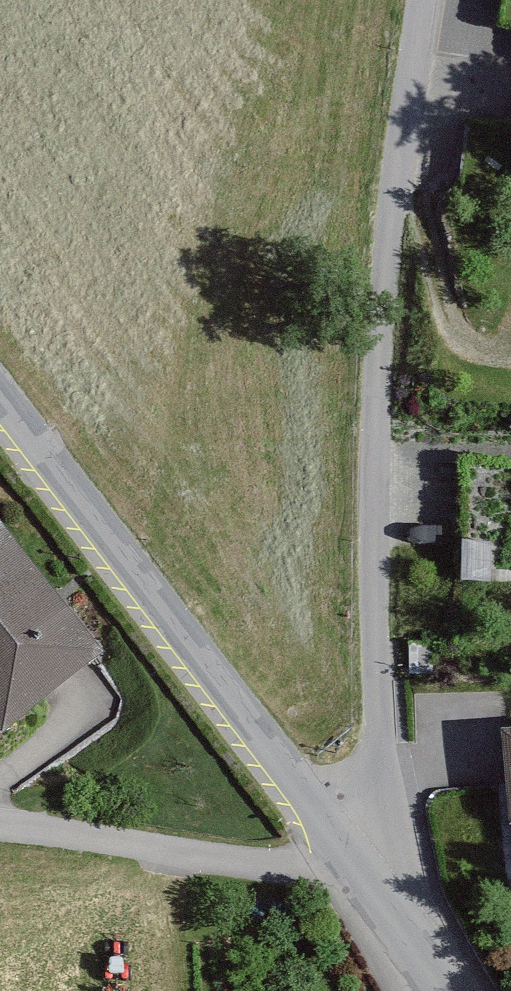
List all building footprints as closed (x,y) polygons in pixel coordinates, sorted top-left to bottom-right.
[(0,535),(0,730),(95,656),(0,535)] [(501,735),(508,833),(510,833),(510,734),(501,735)]
